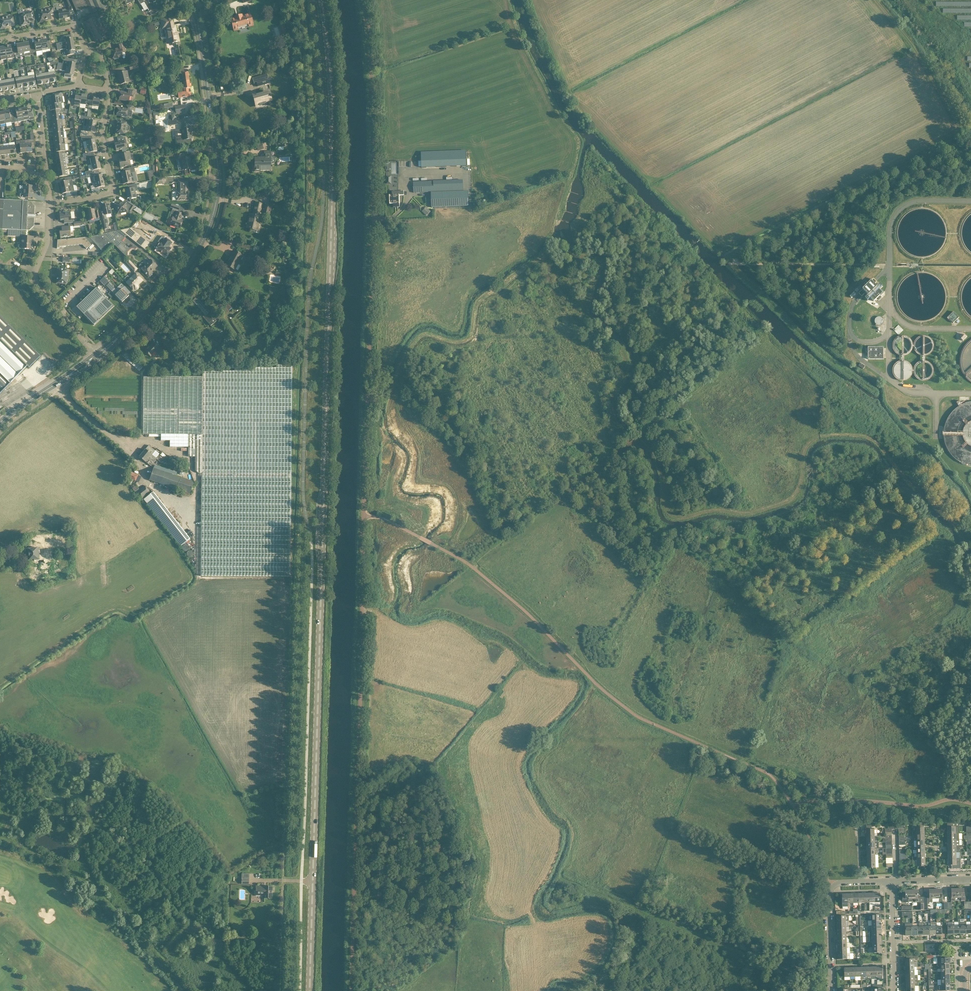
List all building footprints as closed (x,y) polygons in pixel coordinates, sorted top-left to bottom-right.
[(70,15),(75,14),(75,13),(68,0),(64,0),(67,7),(68,7),(68,9),(62,10),(61,7),(57,8),(55,3),(52,4),(54,8),(54,12),(58,11),(59,19),(70,17),(70,15)] [(75,13),(88,7),(85,2),(84,0),(70,0),(75,13)] [(85,2),(88,7),(91,14),(101,9),(101,10),(105,8),(108,6),(105,0),(84,0),(85,2)] [(140,4),(141,4),(144,10),(147,9),(149,12),(151,16),(160,11),(154,2),(156,1),(155,0),(153,1),(152,0),(138,0),(140,4)] [(54,15),(53,10),(53,8),(47,9),(47,10),(38,11),(39,15),(38,15),(40,22),(45,21),(44,20),(46,19),(46,20),(51,19),(50,15),(54,15)] [(20,26),(26,25),(26,23),(29,22),(29,21),(34,20),(33,11),(18,14),(20,26)] [(87,22),(85,23),(88,29),(89,28),(91,32),(105,25),(102,27),(100,24),(99,25),(96,19),(100,17),(97,11),(87,16),(89,20),(87,22)] [(234,31),(238,30),(237,27),(248,24),(249,26),(253,25),(250,14),(242,16),(241,15),(234,17),(235,18),(231,19),(234,31)] [(0,29),(5,28),(5,27),(14,25),(13,17),(9,17),(9,16),(4,17),(4,19),(0,20),(0,29)] [(162,21),(160,22),(161,26),(162,30),(166,29),(169,43),(174,42),(179,41),(178,36),(177,36),(175,26),(173,26),(172,18),(161,20),(162,21)] [(107,30),(105,25),(91,32),(96,41),(104,37),(102,32),(107,30)] [(279,35),(285,34),(285,25),(278,25),(278,28),(279,28),(279,31),(276,31),(276,33),(278,33),(279,35)] [(65,42),(56,44),(57,47),(74,44),(73,38),(71,38),(71,35),(64,36),(64,39),(65,42)] [(46,39),(40,40),(42,49),(42,53),(50,52),(50,49),(51,49),(50,47),(50,42),(47,43),(46,39)] [(32,45),(33,52),(36,51),(36,50),(42,49),(40,40),(34,41),(35,45),(32,45)] [(114,59),(118,58),(123,57),(122,53),(126,52),(123,41),(115,43),(116,47),(117,47),(118,49),(112,51),(114,59)] [(28,43),(23,44),(24,52),(29,52),(30,55),(34,55),(33,52),(32,45),(29,46),(28,43)] [(17,48),(14,48),(15,55),(16,57),(18,57),(24,56),(24,53),(24,52),(23,44),(17,45),(17,48)] [(74,44),(57,47),(57,50),(66,49),(66,52),(67,56),(74,54),(74,50),(75,50),(74,44)] [(5,47),(7,59),(15,58),(14,55),(15,55),(14,48),(11,49),(11,46),(5,47)] [(58,63),(53,62),(53,64),(54,65),(57,66),(74,69),(75,63),(74,63),(75,60),(68,58),(67,62),(67,64),(58,63)] [(57,66),(54,65),(54,69),(57,70),(65,71),(65,74),(64,77),(71,78),(72,75),(73,76),(74,69),(57,66)] [(182,92),(178,93),(178,98),(191,96),(187,72),(188,72),(188,71),(184,72),(184,70),(180,71),(181,74),(183,86),(184,88),(181,88),(181,91),(182,92)] [(48,72),(50,82),(56,81),(55,71),(48,72)] [(121,84),(126,83),(129,82),(127,71),(122,72),(117,73),(118,78),(119,78),(121,84)] [(38,85),(44,83),(42,74),(36,75),(38,85)] [(267,74),(252,78),(254,84),(256,83),(257,86),(272,82),(270,77),(268,78),(267,74)] [(28,76),(30,86),(36,85),(34,75),(28,76)] [(17,88),(24,87),(22,77),(15,78),(17,88)] [(8,80),(9,90),(16,88),(14,78),(8,80)] [(134,90),(132,90),(127,89),(126,93),(120,92),(119,100),(124,100),(129,101),(130,96),(133,97),(134,90)] [(253,97),(254,102),(255,104),(258,103),(259,106),(266,104),(265,101),(271,100),(271,99),(271,98),(271,97),(271,96),(270,96),(270,95),(269,91),(265,92),(264,93),(263,93),(261,94),(261,93),(261,94),(258,95),(258,94),(257,94),(256,94),(256,95),(253,96),(253,97)] [(61,103),(60,97),(62,97),(62,93),(53,95),(53,98),(51,98),(51,99),(50,99),(51,102),(52,104),(59,103),(61,103)] [(80,104),(80,107),(85,108),(85,107),(89,108),(90,102),(86,101),(87,99),(87,95),(81,94),(81,97),(80,104)] [(72,98),(71,104),(74,105),(74,106),(80,107),(80,104),(81,97),(75,96),(75,99),(72,98)] [(90,102),(89,108),(92,108),(92,106),(99,107),(100,97),(93,96),(93,102),(90,102)] [(56,110),(57,114),(63,113),(61,103),(59,103),(52,104),(49,105),(50,111),(56,110)] [(132,112),(131,111),(132,106),(126,105),(126,109),(118,108),(117,115),(131,117),(132,112)] [(27,108),(21,109),(23,117),(23,120),(29,119),(29,121),(35,120),(33,112),(28,113),(28,110),(27,108)] [(17,115),(14,116),(15,122),(23,121),(23,120),(23,117),(21,109),(16,110),(16,113),(17,115)] [(4,112),(6,123),(11,122),(11,123),(15,122),(14,116),(10,116),(10,111),(4,112)] [(82,116),(81,119),(85,120),(84,125),(86,126),(95,127),(96,121),(94,121),(91,121),(88,120),(89,117),(82,116)] [(127,122),(121,121),(116,120),(115,125),(117,125),(117,128),(116,128),(115,134),(121,134),(121,133),(125,134),(127,122)] [(81,137),(88,136),(88,132),(95,133),(95,127),(84,125),(83,131),(81,131),(80,137),(81,137)] [(191,125),(181,126),(182,129),(175,130),(177,145),(192,143),(191,139),(192,139),(191,125)] [(88,136),(81,137),(82,140),(83,140),(84,148),(96,145),(94,140),(89,141),(88,136)] [(119,143),(115,144),(116,151),(126,149),(125,144),(127,144),(125,137),(121,137),(117,138),(118,142),(119,142),(119,143)] [(25,140),(26,152),(32,151),(32,148),(35,148),(34,139),(25,140)] [(20,153),(26,152),(25,140),(16,141),(17,148),(20,148),(20,153)] [(84,157),(92,155),(92,152),(97,151),(96,145),(84,148),(85,153),(83,154),(84,157)] [(265,158),(260,158),(255,158),(255,171),(260,171),(260,165),(271,165),(275,162),(275,157),(273,155),(270,156),(270,151),(265,152),(265,158)] [(422,168),(466,166),(466,151),(421,152),(422,168)] [(186,152),(176,154),(177,159),(177,160),(180,160),(181,164),(179,164),(180,170),(182,170),(183,170),(190,169),(192,168),(191,164),(190,157),(187,157),(186,152)] [(121,159),(119,159),(120,163),(119,164),(119,165),(120,166),(120,167),(125,166),(131,165),(130,161),(132,160),(130,153),(125,154),(120,155),(121,159)] [(88,166),(91,165),(99,163),(98,157),(93,158),(92,155),(84,157),(85,160),(86,160),(88,166)] [(391,173),(398,173),(398,160),(386,160),(386,175),(387,175),(387,183),(391,183),(391,173)] [(137,166),(134,167),(128,168),(123,169),(123,172),(121,173),(123,184),(128,183),(132,182),(130,173),(135,172),(134,168),(137,168),(137,166)] [(91,183),(95,183),(95,182),(103,180),(102,175),(92,177),(92,174),(86,175),(87,178),(90,177),(91,183)] [(60,182),(61,188),(70,186),(73,185),(72,180),(74,179),(73,176),(69,177),(70,180),(60,182)] [(20,194),(20,197),(23,197),(28,197),(33,198),(33,197),(32,197),(33,191),(34,191),(34,186),(29,186),(29,180),(24,180),(24,185),(24,186),(23,194),(20,194)] [(104,186),(103,180),(95,182),(95,183),(95,185),(90,186),(92,193),(100,192),(99,187),(104,186)] [(414,193),(420,193),(431,192),(458,191),(464,191),(463,180),(458,180),(433,181),(413,182),(414,193)] [(188,182),(183,182),(178,181),(178,192),(172,192),(172,200),(189,201),(189,192),(187,192),(188,182)] [(128,192),(128,193),(126,193),(128,198),(131,198),(131,199),(136,198),(135,192),(138,191),(136,184),(127,185),(128,189),(126,189),(126,191),(127,191),(127,192),(128,192)] [(74,191),(73,185),(70,186),(61,188),(63,194),(72,192),(73,196),(77,196),(76,191),(74,191)] [(392,191),(392,195),(389,195),(390,204),(393,204),(393,207),(400,207),(399,195),(404,195),(404,191),(392,191)] [(458,191),(431,192),(432,207),(434,207),(469,206),(468,195),(468,191),(464,191),(458,191)] [(136,202),(134,205),(135,206),(144,212),(151,202),(147,199),(142,206),(136,202)] [(8,230),(26,230),(27,230),(27,229),(29,230),(33,226),(34,211),(0,210),(1,200),(0,200),(0,229),(8,230)] [(0,210),(34,211),(34,206),(30,202),(28,202),(28,201),(22,201),(21,201),(1,200),(0,210)] [(130,213),(135,206),(128,201),(126,204),(124,203),(122,204),(121,203),(115,204),(117,214),(128,211),(130,213)] [(249,213),(246,228),(252,229),(252,232),(259,234),(261,225),(259,225),(261,217),(260,216),(261,212),(262,212),(261,213),(270,215),(272,207),(265,205),(265,204),(262,203),(262,204),(255,202),(252,214),(249,213)] [(178,212),(178,211),(180,206),(171,203),(170,208),(173,209),(170,217),(172,218),(170,225),(180,228),(182,221),(181,220),(183,214),(178,212)] [(102,211),(99,212),(100,218),(101,221),(103,230),(107,229),(109,229),(108,225),(108,223),(108,222),(108,220),(107,220),(107,219),(107,218),(106,215),(111,214),(109,204),(102,205),(103,209),(102,210),(102,211)] [(422,211),(426,216),(431,211),(426,207),(422,211)] [(95,209),(86,211),(88,220),(97,218),(100,218),(99,212),(99,211),(95,212),(95,209)] [(70,211),(59,212),(60,221),(64,220),(64,223),(73,223),(73,218),(71,219),(70,211)] [(62,227),(62,228),(63,227),(63,231),(60,232),(60,237),(71,236),(71,231),(73,230),(73,226),(70,227),(70,226),(62,227)] [(144,249),(149,243),(130,228),(120,230),(144,249)] [(26,230),(8,230),(8,236),(22,236),(22,244),(20,244),(19,245),(19,247),(19,248),(22,248),(22,249),(31,249),(32,241),(33,241),(33,237),(25,236),(26,230)] [(103,234),(113,243),(116,247),(122,240),(122,241),(125,238),(116,231),(109,233),(103,234)] [(104,252),(113,243),(103,234),(89,237),(104,252)] [(161,244),(157,250),(165,256),(169,250),(168,249),(169,247),(168,247),(171,242),(165,238),(165,239),(162,236),(158,242),(161,244)] [(85,237),(63,240),(57,240),(57,248),(60,248),(59,247),(82,244),(86,248),(86,249),(91,245),(85,237)] [(129,248),(122,241),(122,240),(116,247),(123,254),(127,258),(129,256),(129,253),(131,251),(131,250),(132,250),(133,250),(134,250),(135,251),(136,251),(137,249),(136,248),(136,247),(135,247),(134,247),(133,247),(132,247),(131,247),(130,247),(129,248)] [(235,270),(242,256),(233,251),(230,256),(230,257),(226,265),(235,270)] [(150,260),(145,265),(143,263),(142,263),(141,263),(140,265),(139,266),(140,267),(145,272),(144,273),(149,277),(153,273),(151,271),(153,269),(154,270),(157,266),(150,260)] [(131,262),(128,265),(134,272),(137,269),(131,262)] [(67,269),(57,269),(57,283),(66,283),(67,269)] [(133,289),(134,289),(134,290),(135,290),(136,290),(137,290),(137,289),(138,289),(138,288),(138,287),(138,286),(137,285),(138,285),(137,284),(139,283),(142,280),(136,273),(130,279),(127,276),(124,279),(133,289)] [(104,276),(99,281),(104,286),(109,281),(104,276)] [(865,287),(859,293),(862,296),(865,293),(868,295),(865,298),(867,301),(870,298),(874,301),(877,298),(879,299),(881,297),(881,296),(880,295),(882,293),(880,291),(879,290),(882,286),(879,284),(876,287),(874,284),(876,282),(873,279),(868,284),(865,281),(862,284),(865,287)] [(110,282),(106,286),(122,302),(128,296),(128,295),(131,292),(125,286),(118,292),(112,285),(113,285),(110,282)] [(96,288),(80,304),(82,306),(81,307),(81,310),(82,311),(81,312),(94,325),(114,306),(96,288)] [(192,301),(198,307),(205,314),(202,317),(211,326),(217,320),(199,300),(202,298),(198,293),(195,296),(196,297),(192,301)] [(217,297),(214,301),(218,305),(221,308),(225,304),(222,302),(217,297)] [(953,311),(948,317),(953,323),(958,318),(959,317),(953,311)] [(26,366),(28,368),(41,356),(0,316),(0,393),(26,366)] [(278,320),(275,321),(278,326),(281,325),(280,324),(284,322),(281,318),(278,320)] [(893,330),(898,335),(903,330),(898,325),(893,330)] [(912,347),(912,345),(912,343),(911,342),(910,340),(909,339),(908,338),(906,337),(904,336),(902,336),(900,336),(898,337),(897,338),(896,339),(894,341),(894,342),(893,344),(893,346),(893,348),(894,349),(895,351),(896,352),(898,353),(899,354),(901,355),(903,355),(905,355),(906,354),(908,353),(909,352),(910,350),(911,349),(912,347)] [(933,348),(933,346),(933,345),(932,343),(932,341),(930,340),(928,338),(927,337),(925,337),(923,337),(921,337),(919,338),(918,339),(917,340),(916,341),(915,343),(914,344),(914,346),(915,348),(915,350),(916,351),(917,353),(919,354),(921,355),(922,355),(924,355),(926,355),(928,355),(929,354),(930,353),(932,351),(932,350),(933,348)] [(158,347),(157,346),(154,343),(149,348),(148,347),(144,350),(150,356),(156,351),(159,354),(163,350),(159,346),(158,347)] [(868,348),(868,359),(884,359),(884,358),(884,348),(884,347),(868,346),(868,348)] [(911,372),(912,371),(911,369),(911,367),(910,365),(909,364),(907,363),(906,362),(904,361),(902,361),(900,362),(898,362),(896,363),(895,364),(894,366),(893,368),(893,369),(893,371),(893,373),(894,375),(895,376),(896,378),(898,379),(899,379),(901,380),(903,380),(905,380),(906,379),(908,378),(909,377),(910,376),(911,374),(911,372)] [(933,373),(933,371),(933,369),(932,367),(931,365),(930,364),(928,363),(926,362),(925,362),(923,362),(921,362),(919,363),(918,364),(916,365),(915,366),(915,368),(914,370),(914,372),(914,374),(915,375),(916,377),(917,378),(918,379),(920,380),(922,380),(924,381),(926,380),(928,380),(929,379),(930,378),(931,377),(932,375),(933,373)] [(202,473),(200,576),(290,576),(292,365),(276,365),(276,367),(234,367),(234,371),(202,371),(202,376),(143,377),(143,434),(161,434),(161,441),(170,441),(170,446),(189,446),(189,457),(195,457),(195,470),(198,473),(202,473)] [(155,451),(149,445),(139,457),(151,466),(157,459),(152,455),(155,451)] [(153,468),(149,480),(158,483),(159,483),(190,494),(194,482),(182,477),(176,476),(169,473),(154,468),(153,468)] [(138,475),(135,474),(130,472),(128,477),(138,482),(141,477),(137,476),(138,475)] [(142,498),(150,492),(145,485),(136,491),(142,498)] [(144,499),(180,546),(190,538),(153,492),(144,499)] [(29,536),(30,545),(64,543),(64,534),(29,536)] [(28,550),(28,552),(29,552),(29,556),(28,556),(29,558),(29,559),(29,560),(34,559),(39,559),(39,556),(38,548),(28,549),(28,550)] [(52,559),(31,561),(32,570),(49,569),(49,577),(70,575),(70,567),(53,568),(52,559)] [(959,833),(958,827),(952,827),(952,823),(947,824),(948,827),(947,827),(947,833),(955,833),(959,833)] [(892,833),(892,829),(895,829),(894,824),(888,824),(888,829),(885,829),(885,833),(885,835),(892,835),(892,833)] [(903,828),(903,824),(895,824),(895,829),(899,829),(899,832),(905,832),(905,828),(903,828)] [(866,836),(875,836),(874,829),(871,829),(871,826),(867,826),(867,830),(866,830),(866,836)] [(948,858),(948,865),(951,865),(951,866),(952,865),(952,869),(961,868),(961,858),(958,858),(948,858)] [(925,866),(925,859),(917,860),(917,866),(920,866),(920,869),(925,869),(925,866)] [(256,886),(255,895),(263,895),(262,898),(272,898),(273,886),(263,886),(256,886)] [(929,897),(924,897),(924,910),(928,910),(928,903),(929,903),(929,902),(932,902),(932,899),(932,898),(936,898),(935,889),(929,890),(930,897),(929,897)] [(912,899),(911,890),(905,890),(906,897),(903,897),(903,902),(912,902),(912,899)] [(918,895),(918,890),(911,890),(912,899),(912,902),(915,902),(915,901),(917,901),(918,910),(924,910),(924,903),(924,897),(919,897),(919,895),(918,895)] [(950,958),(949,958),(948,958),(948,955),(936,955),(937,964),(950,964),(949,962),(950,962),(950,958)] [(917,962),(914,962),(914,959),(918,959),(918,956),(907,956),(907,959),(905,959),(905,965),(917,964),(917,962)]
